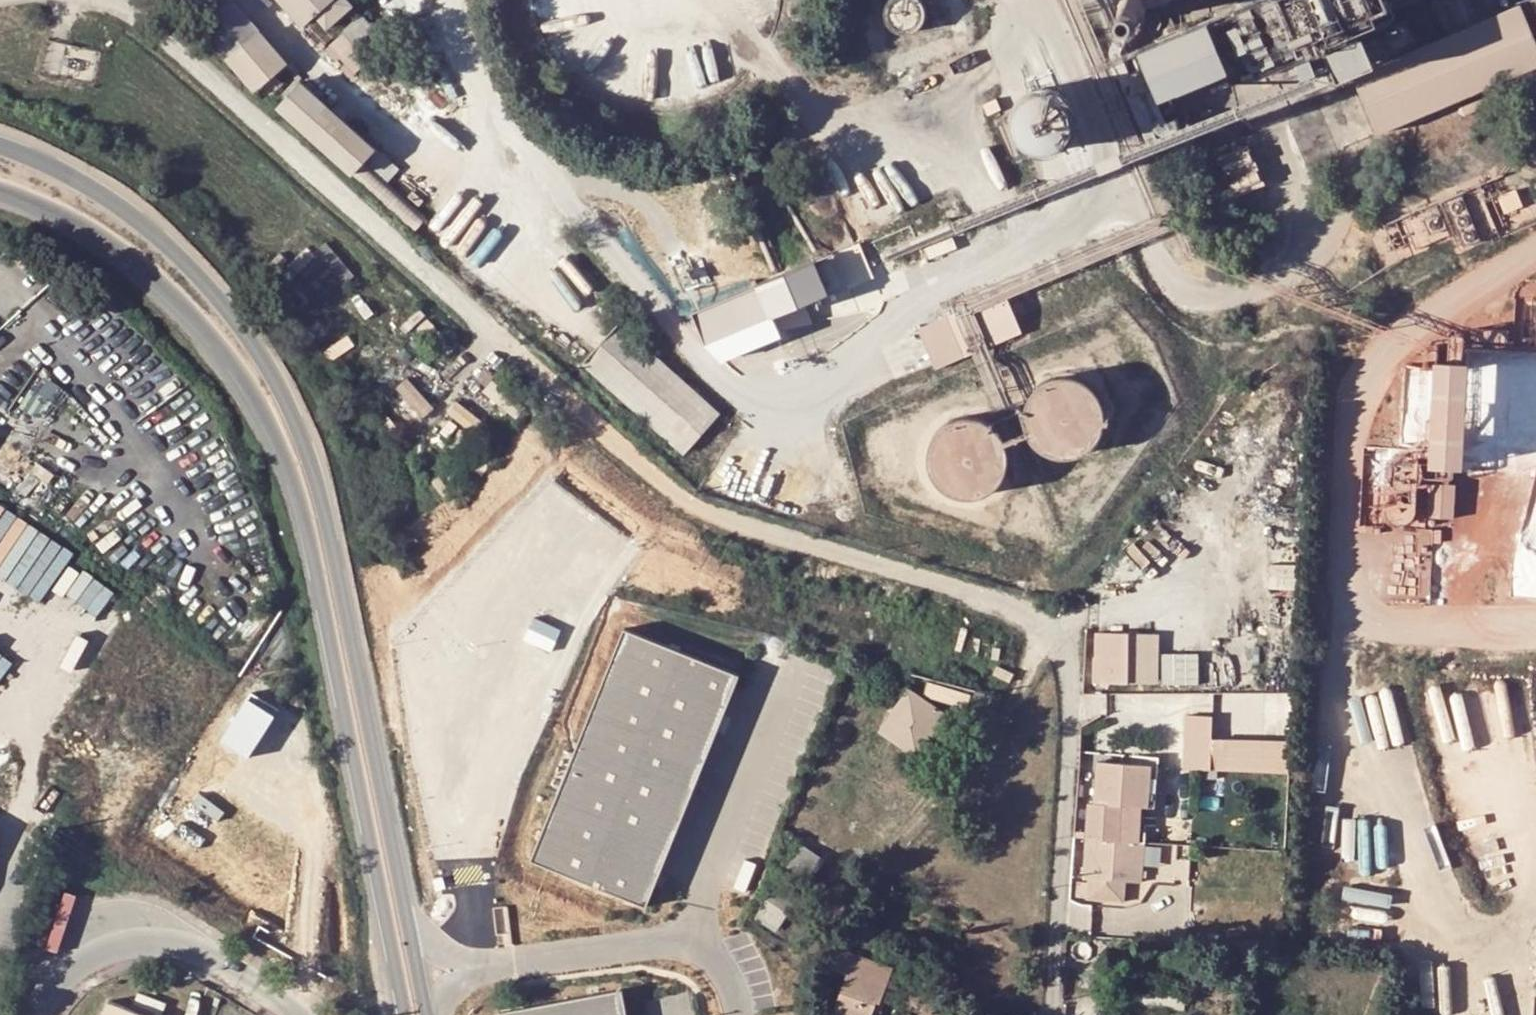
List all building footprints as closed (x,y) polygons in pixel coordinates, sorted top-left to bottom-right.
[(198,23),(256,90),(287,64),(230,0),(224,0),(198,23)] [(303,28),(315,17),(327,30),(354,5),(350,0),(278,0),(303,28)] [(898,34),(901,35),(905,35),(909,34),(913,32),(916,30),(919,27),(922,23),(923,19),(924,15),(923,11),(922,7),(920,3),(918,0),(889,0),(888,0),(886,4),(884,8),(883,12),(883,16),(883,20),(885,24),(887,27),(890,30),(894,32),(898,34)] [(1121,1),(1119,5),(1118,9),(1119,12),(1120,16),(1123,19),(1126,21),(1129,22),(1133,23),(1137,22),(1140,20),(1143,17),(1145,14),(1146,11),(1146,8),(1145,4),(1144,1),(1143,0),(1122,0),(1121,1)] [(1519,4),(1374,65),(1361,35),(1324,51),(1337,81),(1352,75),(1376,133),(1535,66),(1535,45),(1519,4)] [(374,28),(362,13),(343,32),(356,46),(374,28)] [(1136,54),(1156,103),(1227,73),(1205,24),(1136,54)] [(369,60),(356,46),(343,32),(325,49),(350,78),(369,60)] [(1309,55),(1295,61),(1302,76),(1316,70),(1309,55)] [(276,108),(414,232),(425,218),(387,183),(399,170),(301,81),(276,108)] [(1012,110),(1010,115),(1009,120),(1009,125),(1010,130),(1011,135),(1014,140),(1017,144),(1021,148),(1025,150),(1031,153),(1036,154),(1041,154),(1047,154),(1052,152),(1057,150),(1061,147),(1065,144),(1068,139),(1071,135),(1072,130),(1073,125),(1073,120),(1072,115),(1070,110),(1068,106),(1065,102),(1061,98),(1057,96),(1052,94),(1047,93),(1042,92),(1036,92),(1031,94),(1027,96),(1022,98),(1018,102),(1015,106),(1012,110)] [(1214,159),(1231,200),(1263,187),(1246,146),(1214,159)] [(1446,204),(1463,245),(1481,237),(1464,196),(1446,204)] [(1436,206),(1418,214),(1429,242),(1448,234),(1436,206)] [(317,295),(352,270),(330,238),(294,263),(317,295)] [(844,288),(830,255),(689,314),(703,347),(844,288)] [(961,311),(924,326),(941,367),(978,352),(961,311)] [(585,362),(685,451),(719,413),(619,324),(585,362)] [(1454,358),(1454,464),(1491,464),(1490,358),(1454,358)] [(1028,396),(1026,402),(1025,404),(1025,410),(1025,416),(1026,422),(1027,428),(1030,434),(1033,439),(1037,443),(1042,447),(1047,451),(1056,454),(1062,455),(1068,455),(1074,455),(1079,453),(1085,451),(1090,448),(1094,444),(1098,439),(1101,434),(1104,429),(1105,427),(1106,421),(1107,415),(1107,409),(1105,403),(1103,398),(1101,392),(1097,388),(1093,383),(1088,380),(1083,377),(1078,375),(1072,373),(1066,373),(1060,373),(1054,374),(1049,376),(1044,379),(1039,382),(1035,387),(1031,391),(1028,396)] [(933,437),(930,443),(929,447),(928,453),(928,458),(929,464),(931,470),(933,475),(937,480),(940,484),(945,488),(950,491),(956,494),(962,496),(968,496),(974,496),(980,495),(986,493),(991,490),(996,487),(1000,483),(1004,478),(1007,473),(1010,467),(1011,462),(1012,456),(1011,450),(1010,444),(1008,438),(1005,433),(1002,428),(998,424),(993,420),(988,418),(983,415),(977,414),(971,413),(965,414),(959,415),(954,417),(948,420),(943,423),(939,427),(936,432),(933,437)] [(646,906),(739,671),(623,626),(530,861),(646,906)] [(1131,635),(1095,633),(1092,683),(1129,685),(1131,635)] [(1159,637),(1131,635),(1129,685),(1157,687),(1159,637)] [(1197,682),(1198,653),(1166,652),(1166,682),(1197,682)] [(908,690),(881,732),(917,756),(945,715),(908,690)] [(976,691),(968,710),(981,716),(990,697),(976,691)] [(252,758),(283,713),(257,696),(227,741),(252,758)] [(1211,714),(1185,713),(1184,768),(1289,776),(1292,737),(1211,738),(1211,714)] [(1098,761),(1095,803),(1088,802),(1083,877),(1142,881),(1144,841),(1137,840),(1119,839),(1121,805),(1140,805),(1147,806),(1150,764),(1098,761)] [(1121,805),(1119,839),(1137,840),(1140,805),(1121,805)] [(802,844),(785,870),(806,884),(824,859),(802,844)] [(779,881),(756,917),(775,930),(798,894),(779,881)] [(1127,953),(1127,942),(1107,941),(1107,952),(1127,953)] [(847,973),(833,1014),(834,1014),(871,1014),(873,1010),(880,1012),(883,1002),(881,1001),(893,969),(830,947),(824,964),(847,973)] [(623,991),(496,1014),(628,1014),(623,991)] [(105,999),(99,1014),(143,1014),(105,999)]
